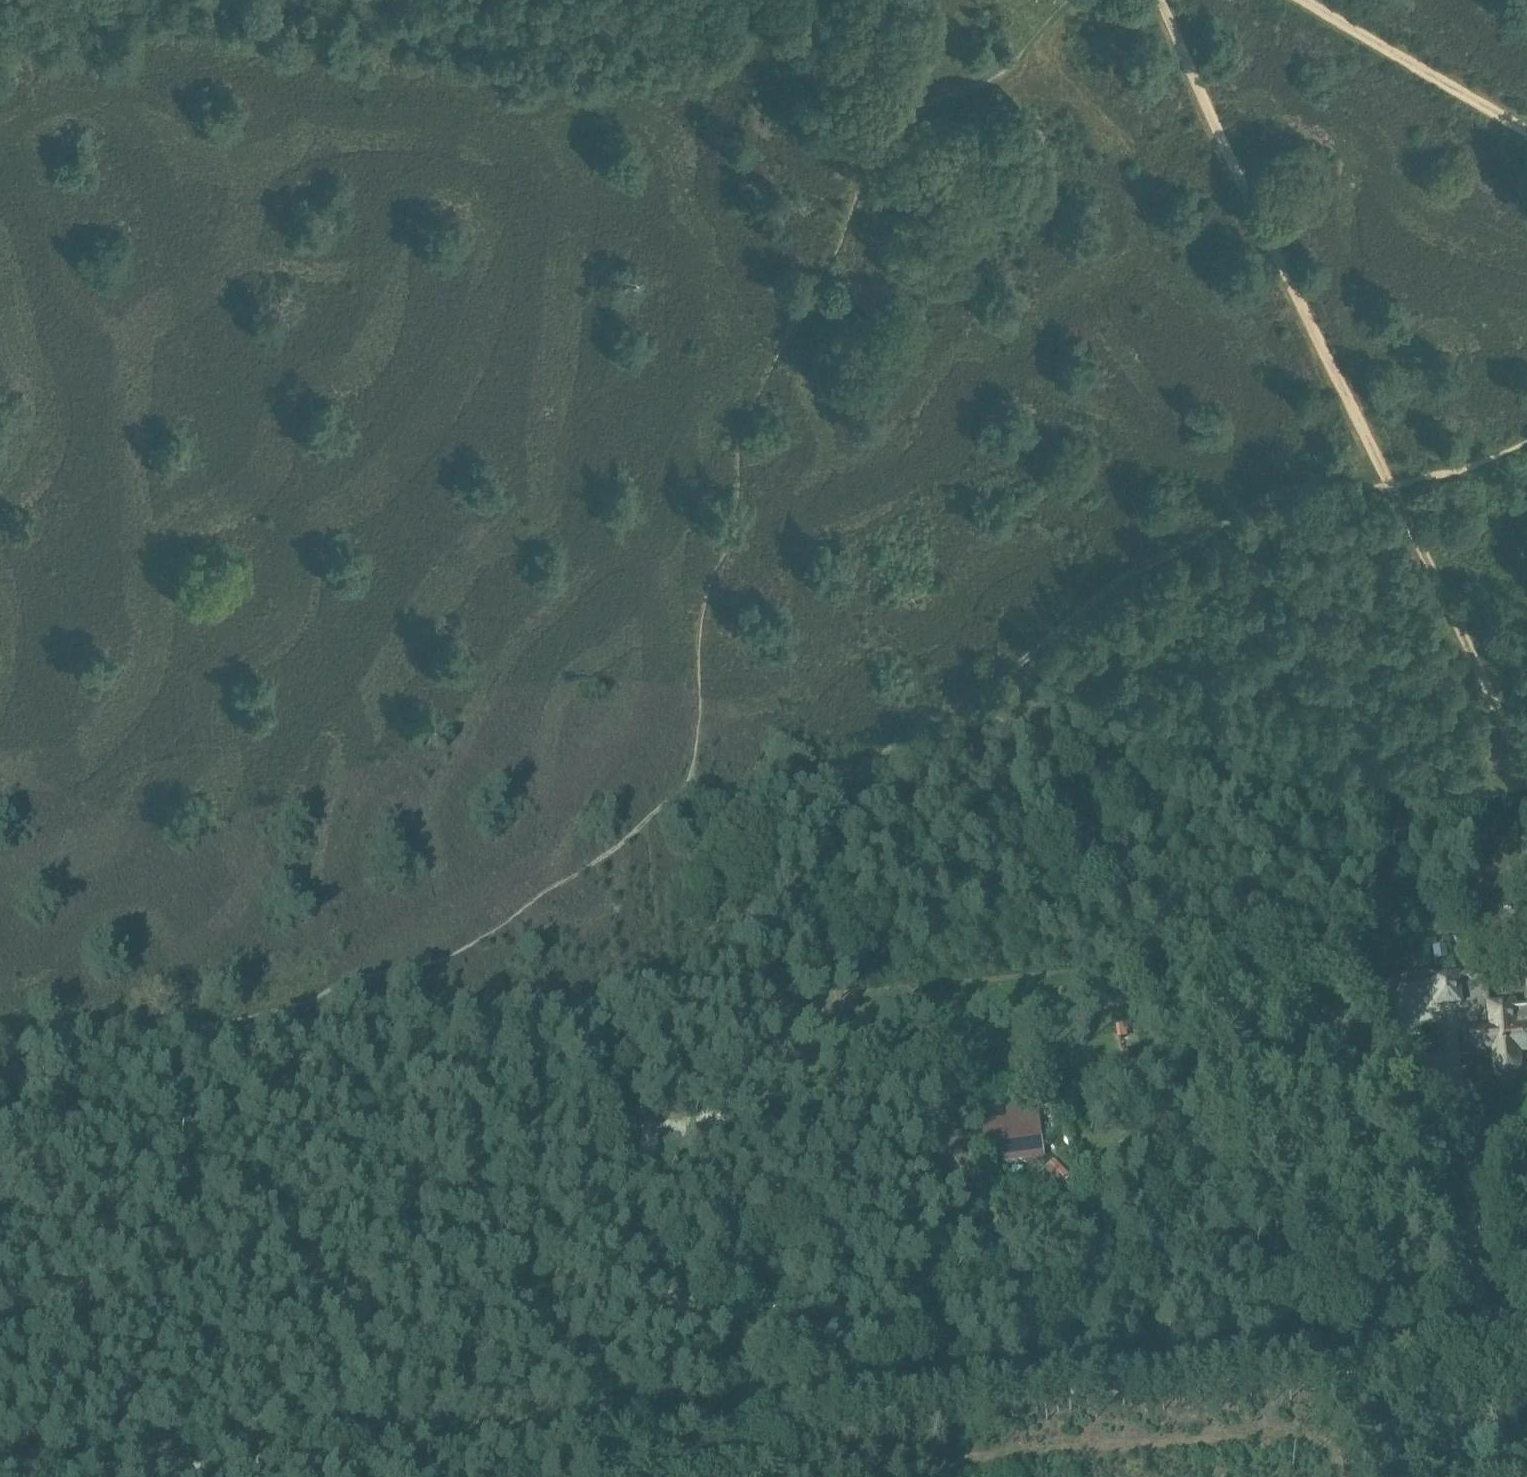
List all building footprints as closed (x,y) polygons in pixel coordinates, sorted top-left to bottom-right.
[(1435,947),(1438,967),(1455,965),(1452,945),(1435,947)] [(1395,1044),(1383,1027),(1384,1021),(1389,1022),(1397,1000),(1393,998),(1396,988),(1409,985),(1433,980),(1435,1008),(1465,1006),(1462,970),(1436,972),(1436,969),(1408,973),(1388,981),(1382,1000),(1378,999),(1379,995),(1369,992),(1355,1033),(1334,1048),(1352,1074),(1395,1044)] [(1521,1061),(1520,1052),(1526,1051),(1526,1023),(1518,1024),(1516,1001),(1500,1003),(1502,1027),(1465,1030),(1467,1051),(1493,1049),(1494,1063),(1495,1069),(1495,1072),(1498,1077),(1502,1079),(1507,1080),(1514,1080),(1518,1078),(1521,1076),(1522,1073),(1522,1067),(1521,1061)] [(1038,1104),(998,1109),(1003,1155),(1044,1149),(1038,1104)]
